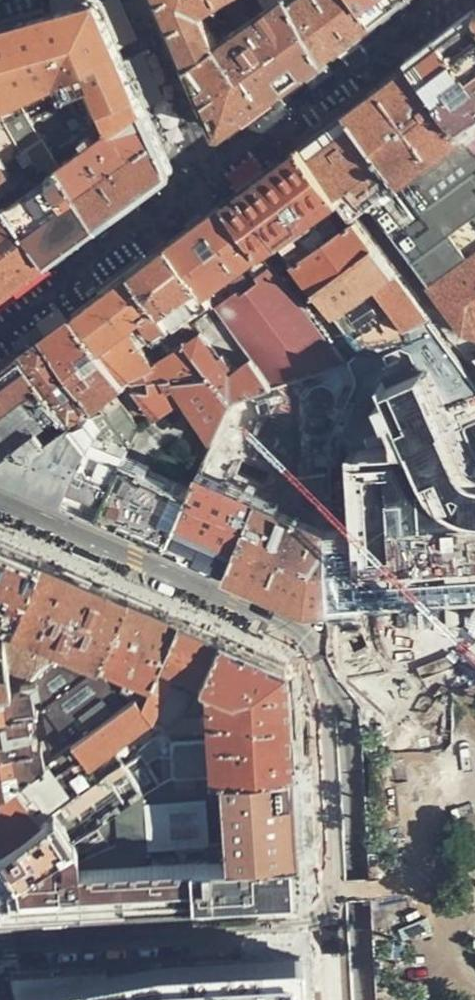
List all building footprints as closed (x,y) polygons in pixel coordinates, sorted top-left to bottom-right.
[(26,166),(36,159),(50,173),(61,165),(55,157),(117,112),(121,121),(145,105),(121,51),(99,2),(95,0),(94,0),(0,26),(0,125),(26,166)] [(188,57),(223,33),(215,18),(223,11),(217,0),(163,0),(188,57)] [(188,57),(219,131),(224,131),(273,95),(323,58),(291,0),(269,0),(223,33),(188,57)] [(323,58),(341,44),(373,20),(361,0),(291,0),(323,58)] [(373,20),(401,0),(361,0),(373,20)] [(412,60),(465,133),(474,147),(474,13),(454,28),(423,52),(412,60)] [(465,133),(412,60),(386,80),(346,110),(398,182),(465,133)] [(171,165),(145,105),(121,121),(61,165),(99,223),(119,208),(170,171),(171,165)] [(346,110),(333,119),(309,137),(300,144),(352,215),(361,209),(369,204),(382,221),(474,153),(474,147),(465,133),(398,182),(346,110)] [(352,215),(300,144),(265,171),(235,194),(226,200),(263,250),(277,239),(314,288),(375,245),(352,215)] [(10,171),(0,154),(0,178),(10,171)] [(72,242),(99,223),(61,165),(50,173),(9,202),(49,259),(72,242)] [(474,214),(474,172),(390,232),(410,260),(474,214)] [(263,250),(226,200),(202,219),(171,242),(214,304),(222,315),(244,348),(251,358),(273,389),(346,360),(263,250)] [(29,274),(49,259),(9,202),(0,208),(0,295),(29,274)] [(214,304),(171,242),(161,249),(134,270),(177,331),(193,319),(214,304)] [(429,318),(375,245),(314,288),(360,349),(429,318)] [(430,286),(463,331),(474,334),(474,254),(430,286)] [(177,331),(134,270),(109,288),(74,315),(128,385),(152,387),(151,383),(166,377),(173,388),(177,387),(176,382),(181,381),(182,379),(187,378),(189,382),(210,377),(186,344),(154,365),(140,346),(156,335),(168,351),(184,341),(177,331)] [(128,385),(74,315),(60,325),(45,336),(93,402),(98,409),(129,450),(138,428),(111,392),(120,384),(122,387),(128,385)] [(244,348),(222,315),(210,324),(235,355),(244,348)] [(466,427),(474,421),(474,378),(429,318),(360,349),(385,386),(383,426),(358,440),(363,525),(332,526),(335,599),(448,592),(474,591),(474,452),(466,427)] [(193,319),(177,331),(184,341),(186,344),(210,377),(231,405),(273,389),(251,358),(231,373),(228,368),(231,365),(222,353),(218,355),(193,319)] [(93,402),(45,336),(35,344),(26,351),(75,417),(93,402)] [(26,351),(0,370),(0,453),(54,412),(66,424),(75,417),(26,351)] [(186,486),(167,540),(311,602),(335,599),(332,526),(318,485),(356,374),(350,357),(346,360),(273,389),(231,405),(212,440),(186,486)] [(152,387),(128,385),(132,390),(131,391),(139,403),(142,402),(153,417),(181,399),(212,440),(231,405),(210,377),(189,382),(187,378),(182,379),(181,381),(176,382),(177,387),(173,388),(166,377),(151,383),(152,387)] [(98,409),(93,402),(75,417),(66,424),(88,446),(64,496),(99,510),(127,454),(129,450),(94,435),(97,429),(87,420),(98,409)] [(0,453),(0,468),(27,479),(64,496),(88,446),(66,424),(54,412),(0,453)] [(127,454),(99,510),(133,525),(167,540),(186,486),(127,461),(130,455),(127,454)] [(37,557),(0,541),(0,619),(6,621),(37,557)] [(94,655),(125,595),(58,566),(37,557),(6,621),(94,655)] [(200,677),(218,635),(169,614),(125,595),(94,655),(89,660),(143,686),(72,743),(89,762),(111,745),(150,717),(168,725),(180,716),(197,676),(200,677)] [(251,650),(218,635),(200,677),(197,676),(180,716),(168,725),(137,751),(139,754),(124,765),(147,802),(171,776),(291,768),(288,723),(285,665),(251,650)] [(1,649),(7,684),(17,682),(20,676),(33,673),(47,659),(15,646),(12,651),(1,649)] [(47,659),(33,673),(40,672),(42,689),(32,692),(72,743),(143,686),(89,660),(82,668),(56,658),(55,650),(47,659)] [(0,685),(0,794),(44,762),(32,692),(42,689),(40,672),(33,673),(20,676),(17,682),(7,684),(0,685)] [(85,800),(103,774),(122,761),(111,745),(89,762),(72,743),(44,762),(0,794),(0,853),(85,800)] [(474,798),(474,749),(455,749),(455,798),(474,798)] [(80,840),(147,802),(124,765),(122,761),(103,774),(85,800),(0,853),(0,885),(80,840)] [(294,806),(291,768),(171,776),(147,802),(80,840),(81,868),(162,863),(297,855),(294,806)] [(55,907),(84,905),(83,900),(81,868),(80,840),(0,885),(0,896),(9,901),(23,909),(39,908),(55,907)] [(83,900),(84,905),(98,904),(148,901),(210,897),(280,892),(297,872),(297,855),(162,863),(83,900)] [(81,868),(83,900),(162,863),(81,868)] [(301,955),(252,958),(183,962),(165,963),(106,974),(105,968),(13,974),(16,991),(17,999),(304,999),(301,955)]
